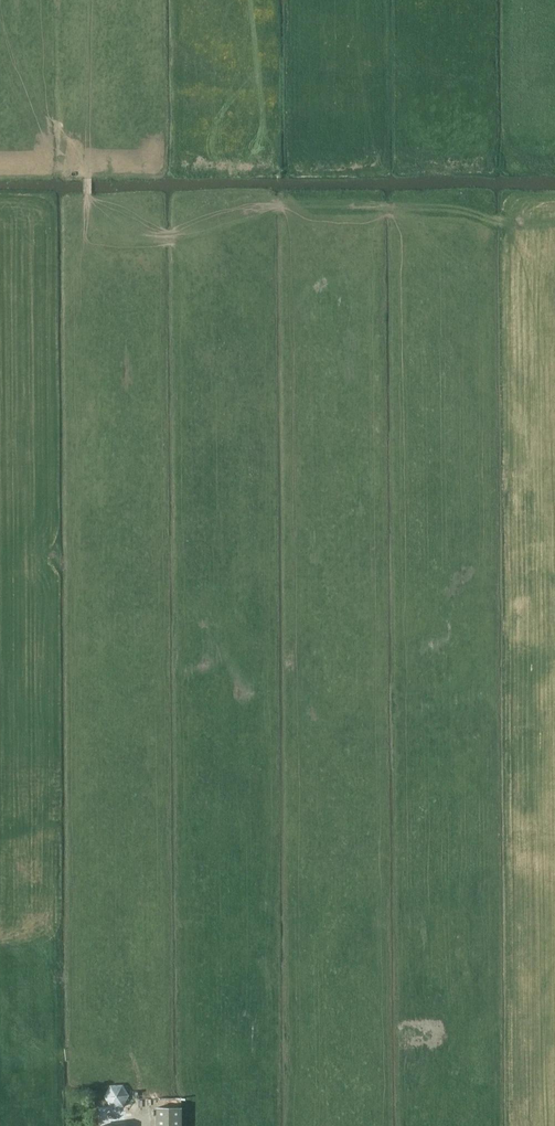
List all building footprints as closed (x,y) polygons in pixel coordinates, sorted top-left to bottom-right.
[(109,1085),(108,1104),(127,1105),(128,1086),(109,1085)] [(184,1107),(159,1106),(159,1125),(183,1125),(184,1107)]
